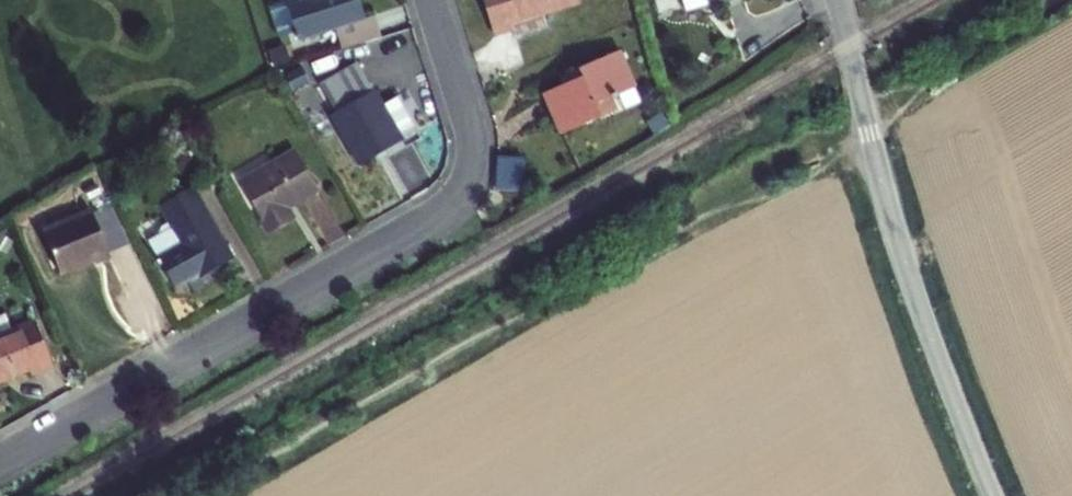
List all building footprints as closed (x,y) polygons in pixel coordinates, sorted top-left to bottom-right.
[(296,32),(299,42),(335,30),(366,21),(365,19),(359,0),(294,0),(286,2),(296,32)] [(542,14),(577,3),(577,0),(484,0),(495,36),(513,30),(511,24),(542,14)] [(710,6),(708,0),(682,0),(686,12),(710,6)] [(279,37),(296,32),(286,2),(270,7),(279,37)] [(511,24),(513,30),(515,37),(546,27),(542,14),(511,24)] [(366,21),(335,30),(342,50),(382,38),(375,16),(365,19),(366,21)] [(291,64),(286,47),(269,52),(275,69),(291,64)] [(578,70),(582,78),(599,119),(617,111),(613,101),(619,99),(618,96),(635,89),(619,52),(578,70)] [(319,86),(335,114),(374,92),(358,64),(319,86)] [(309,84),(301,69),(286,76),(294,91),(309,84)] [(582,78),(578,70),(563,76),(566,85),(582,78)] [(599,119),(582,78),(566,85),(543,95),(561,135),(599,119)] [(641,103),(635,89),(618,96),(619,99),(624,111),(641,103)] [(402,142),(399,135),(382,107),(374,92),(335,114),(330,116),(359,166),(375,157),(402,142)] [(382,107),(399,135),(413,127),(397,98),(382,107)] [(669,127),(661,114),(646,123),(654,136),(669,127)] [(421,140),(413,127),(399,135),(402,142),(375,157),(378,164),(421,140)] [(182,172),(195,165),(188,153),(175,161),(182,172)] [(316,191),(295,153),(240,184),(261,220),(268,234),(292,220),(285,208),(316,191)] [(496,191),(523,193),(525,159),(497,157),(496,191)] [(205,211),(192,187),(187,190),(200,213),(205,211)] [(200,213),(187,190),(158,205),(169,224),(155,232),(158,237),(147,242),(157,260),(155,261),(158,265),(160,264),(173,289),(186,282),(192,292),(203,285),(199,278),(232,260),(205,211),(200,213)] [(110,205),(92,213),(109,255),(130,245),(110,205)] [(109,255),(92,213),(43,232),(60,274),(93,261),(109,255)] [(268,234),(261,220),(257,222),(265,236),(268,234)] [(0,235),(0,251),(6,255),(13,242),(0,235)] [(111,260),(109,255),(93,261),(95,266),(111,260)] [(12,331),(6,316),(0,319),(0,336),(12,331)] [(0,336),(0,382),(31,369),(33,375),(51,368),(48,361),(36,331),(33,323),(12,331),(0,336)] [(52,360),(40,329),(36,331),(48,361),(52,360)]
